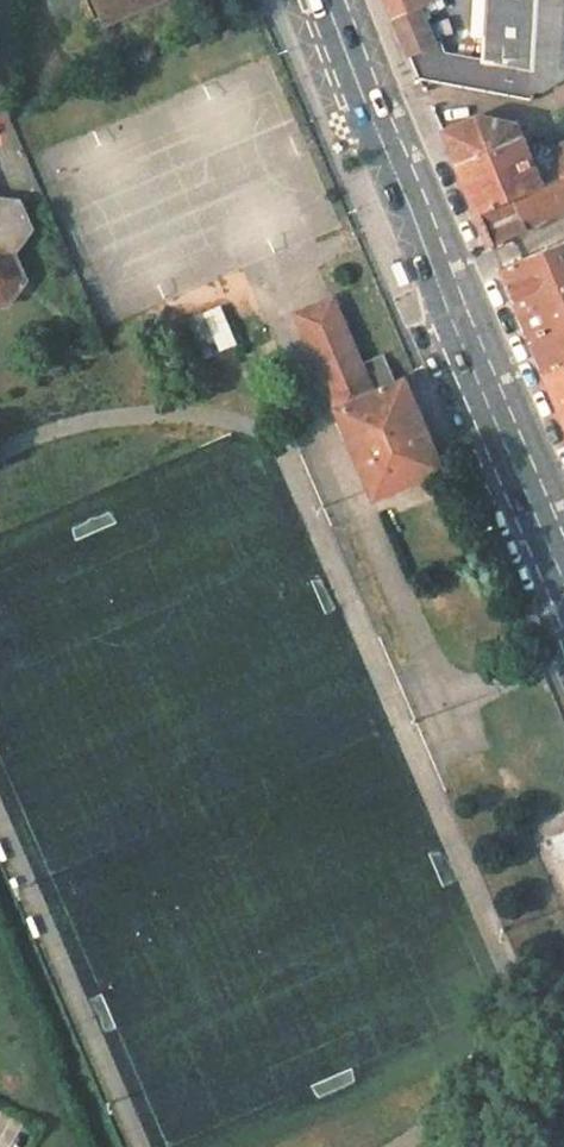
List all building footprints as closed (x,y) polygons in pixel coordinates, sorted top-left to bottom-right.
[(102,18),(137,2),(140,8),(157,0),(94,0),(102,18)] [(392,16),(416,6),(417,3),(418,0),(385,0),(392,16)] [(494,92),(531,99),(532,89),(533,70),(483,61),(444,54),(439,43),(449,38),(447,33),(432,0),(418,0),(417,3),(435,45),(409,55),(409,56),(419,78),(494,92)] [(537,0),(487,0),(483,61),(533,70),(537,0)] [(533,70),(532,89),(543,91),(562,79),(563,66),(563,0),(537,0),(533,70)] [(392,16),(409,55),(435,45),(417,3),(416,6),(392,16)] [(552,156),(543,148),(539,145),(534,146),(530,151),(528,153),(517,124),(479,116),(442,131),(476,212),(537,187),(563,176),(563,150),(552,156)] [(537,187),(549,218),(563,212),(563,176),(537,187)] [(549,218),(537,187),(476,212),(491,246),(527,230),(549,218)] [(8,305),(27,281),(15,254),(32,230),(19,201),(0,199),(0,304),(8,305)] [(501,268),(543,367),(563,359),(563,241),(501,268)] [(303,316),(341,407),(395,383),(383,354),(360,363),(334,303),(303,316)] [(185,320),(203,358),(219,352),(235,345),(218,306),(202,313),(185,320)] [(543,367),(563,418),(563,359),(543,367)] [(337,409),(375,497),(440,468),(403,380),(395,383),(341,407),(337,409)]
